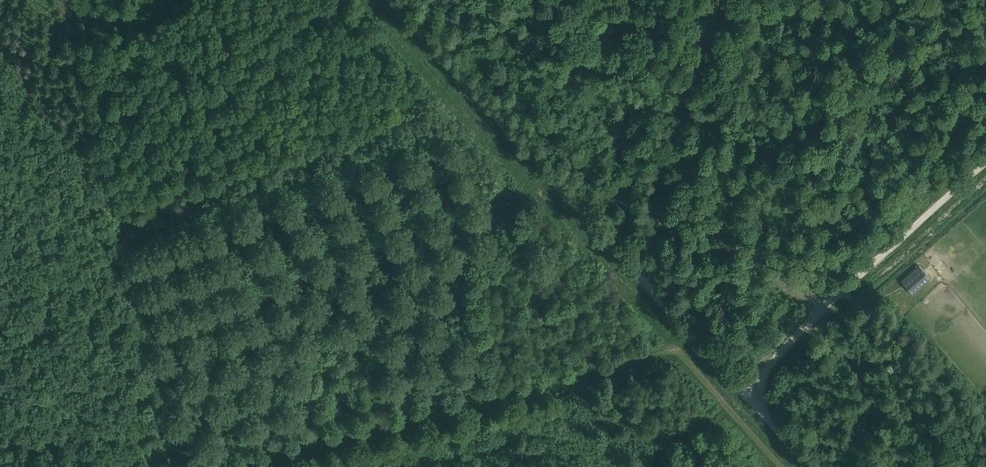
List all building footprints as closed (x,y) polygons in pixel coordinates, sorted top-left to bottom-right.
[(930,277),(919,265),(901,281),(912,293),(930,277)]
